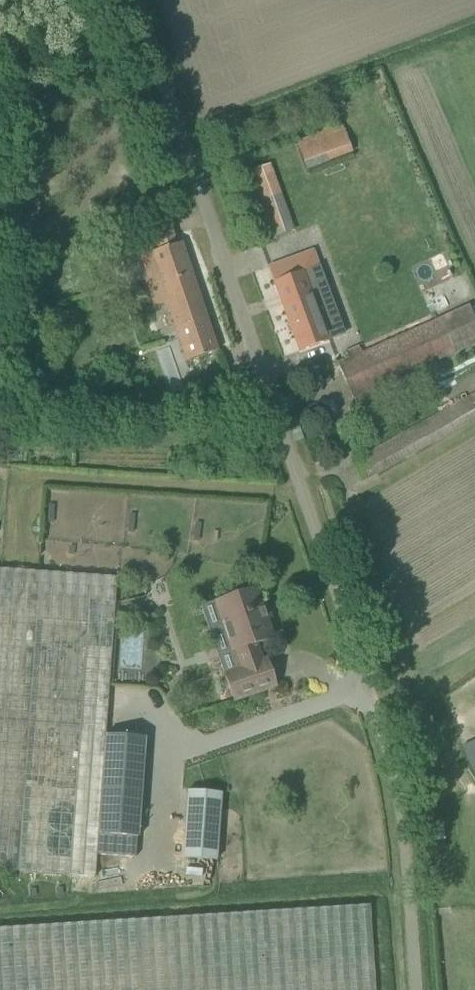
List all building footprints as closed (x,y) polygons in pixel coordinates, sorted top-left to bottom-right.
[(297,143),(308,170),(354,153),(344,130),(322,137),(321,133),(297,143)] [(269,240),(295,231),(282,194),(280,195),(272,170),(247,177),(269,240)] [(218,351),(182,243),(140,258),(152,294),(156,293),(172,339),(180,337),(189,362),(218,351)] [(331,309),(309,253),(268,267),(299,352),(330,340),(320,313),(331,309)] [(418,288),(456,276),(449,253),(411,265),(418,288)] [(470,307),(338,365),(352,398),(474,344),(474,318),(470,307)] [(352,463),(362,481),(474,419),(474,394),(352,463)] [(370,427),(369,410),(359,410),(360,428),(370,427)] [(97,854),(105,735),(117,578),(0,570),(0,870),(95,877),(97,854)] [(242,669),(224,675),(234,701),(276,687),(267,660),(262,662),(256,645),(273,639),(256,589),(219,601),(226,621),(222,622),(233,653),(236,652),(242,669)] [(145,738),(105,735),(97,854),(136,856),(145,738)] [(188,791),(183,858),(217,860),(222,793),(188,791)] [(370,906),(0,929),(0,989),(375,989),(370,906)]
